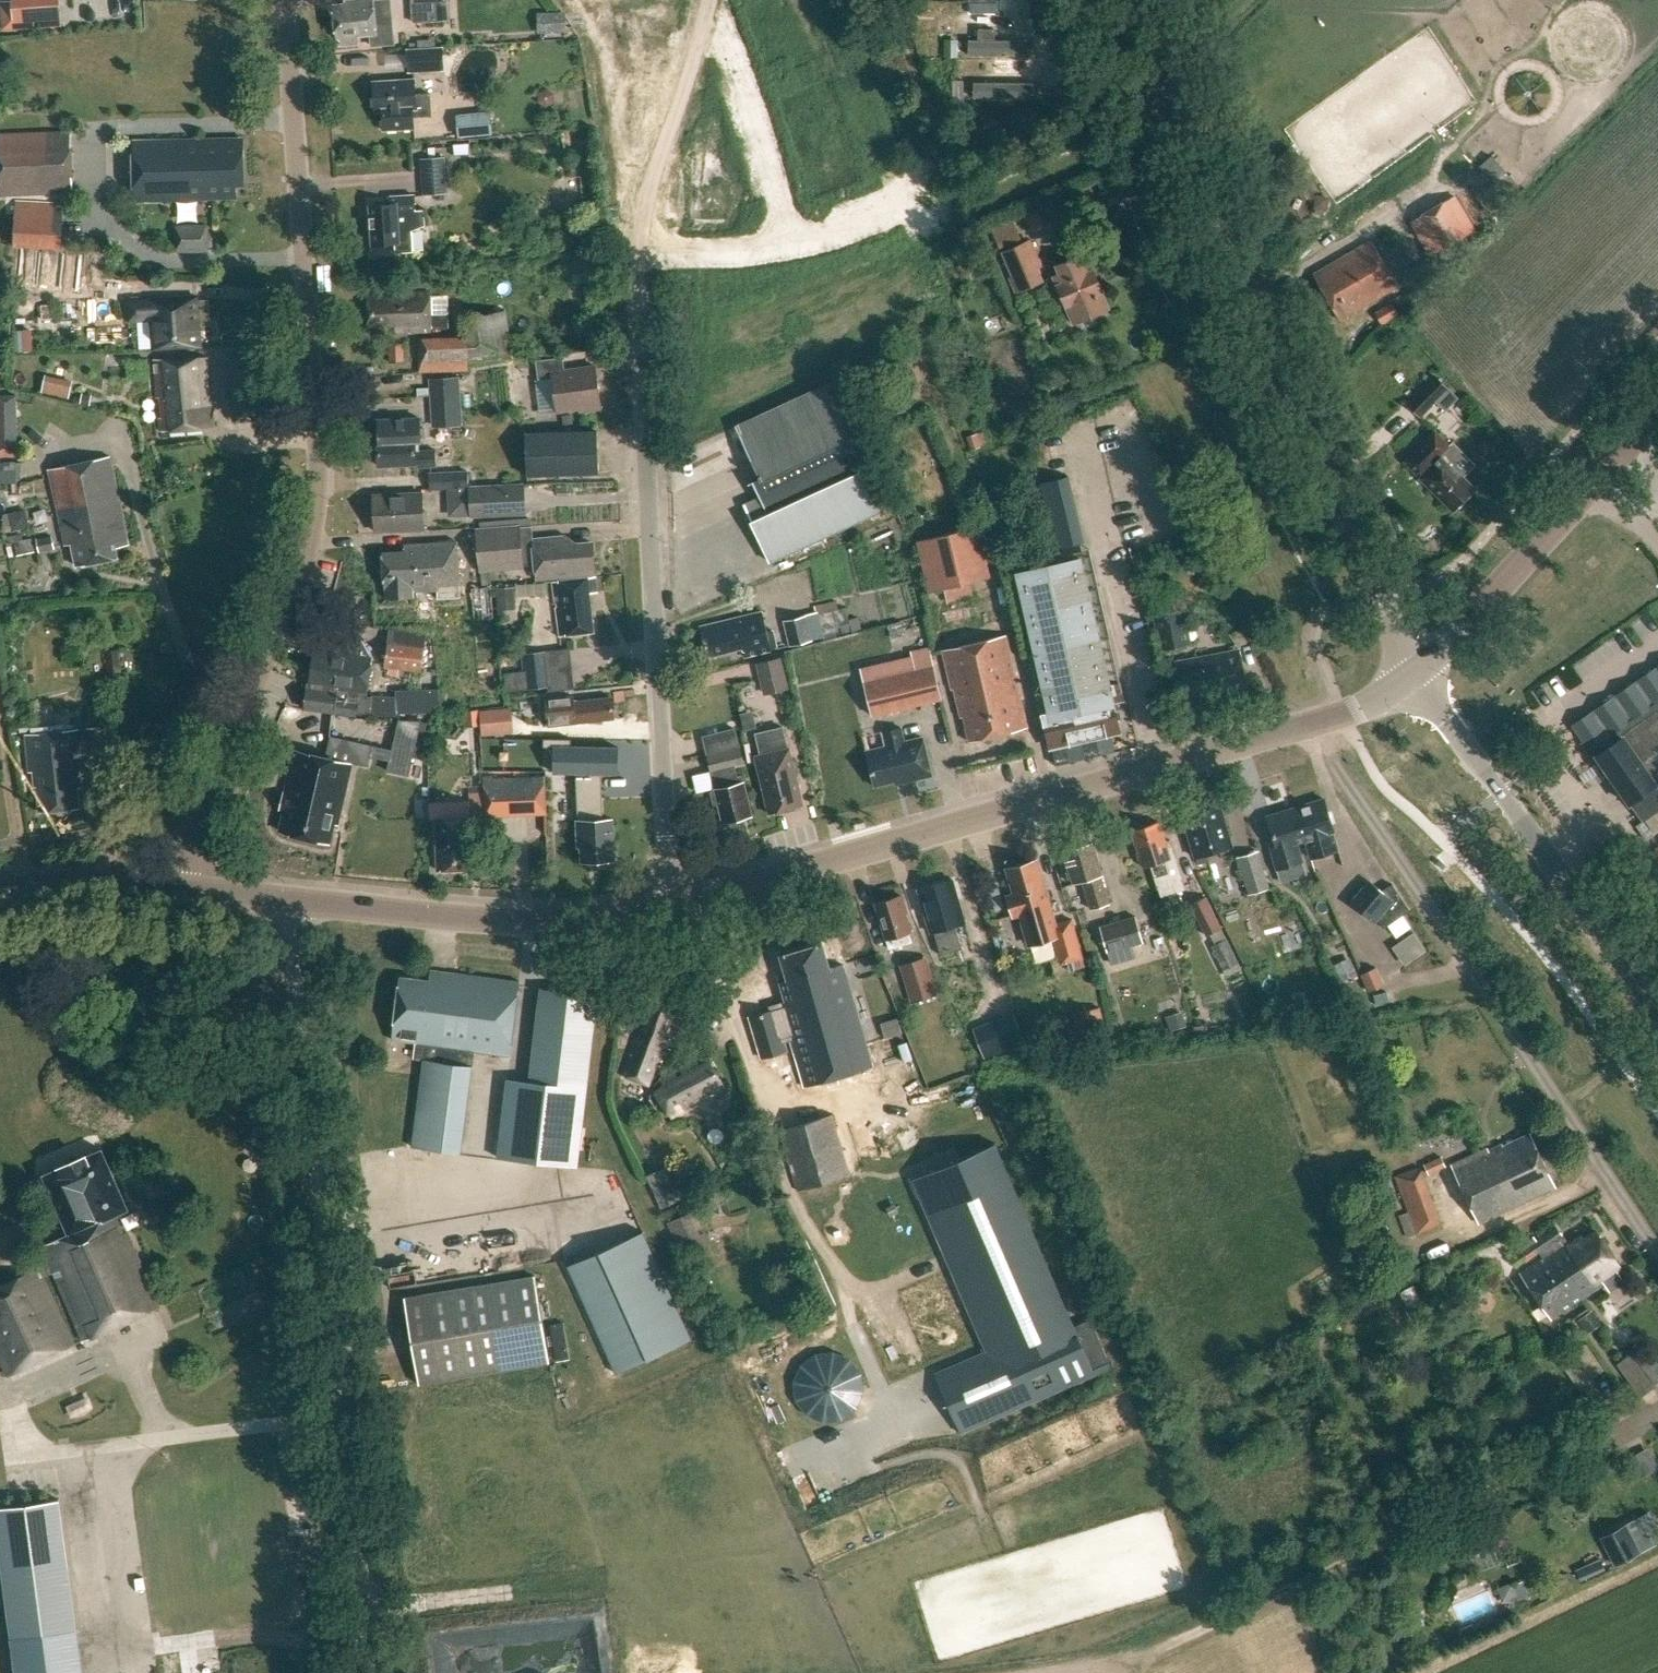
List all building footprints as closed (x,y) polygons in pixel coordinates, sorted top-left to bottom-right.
[(16,26),(60,23),(58,0),(14,0),(16,26)] [(334,4),(337,37),(340,37),(341,45),(358,43),(358,35),(371,34),(372,45),(394,43),(390,0),(376,0),(374,0),(347,0),(343,0),(343,3),(334,4)] [(970,2),(970,13),(996,13),(996,2),(970,2)] [(970,54),(1030,55),(1030,40),(1011,40),(1011,29),(983,29),(982,40),(971,40),(970,54)] [(944,57),(959,57),(960,39),(944,39),(944,57)] [(407,47),(409,71),(444,68),(443,45),(407,47)] [(994,83),(973,83),(973,100),(1041,100),(1041,83),(1020,83),(1020,62),(995,62),(994,83)] [(383,111),(384,130),(415,127),(414,116),(432,115),(430,92),(416,93),(415,78),(374,81),(376,111),(383,111)] [(458,117),(459,133),(491,130),(490,114),(458,117)] [(973,128),(979,142),(1005,133),(999,118),(973,128)] [(71,131),(0,134),(0,195),(73,192),(71,131)] [(237,198),(237,178),(245,177),(244,139),(242,139),(133,141),(134,200),(237,198)] [(423,157),(425,194),(447,192),(445,155),(423,157)] [(1520,188),(1491,156),(1480,167),(1508,199),(1520,188)] [(394,242),(395,252),(413,251),(412,231),(426,225),(425,208),(416,209),(415,194),(391,196),(391,203),(370,204),(372,244),(394,242)] [(1440,252),(1447,264),(1467,252),(1459,240),(1476,230),(1457,198),(1413,224),(1432,256),(1440,252)] [(14,246),(63,249),(65,203),(16,201),(14,246)] [(992,225),(998,239),(1016,231),(1010,217),(992,225)] [(172,226),(173,251),(208,250),(208,225),(172,226)] [(999,251),(1011,276),(1007,278),(1014,293),(1043,280),(1037,268),(1041,266),(1028,238),(999,251)] [(1371,242),(1316,275),(1343,321),(1398,288),(1371,242)] [(32,257),(32,258),(20,258),(21,299),(99,297),(98,255),(32,257)] [(1054,276),(1074,324),(1104,311),(1097,294),(1103,291),(1094,270),(1088,272),(1080,255),(1057,265),(1060,273),(1054,276)] [(430,291),(368,294),(369,325),(395,324),(396,333),(431,332),(431,329),(449,329),(449,298),(430,298),(430,291)] [(201,345),(197,294),(151,297),(151,300),(134,301),(135,315),(152,314),(154,347),(201,345)] [(1373,311),(1380,323),(1396,314),(1389,302),(1373,311)] [(464,317),(467,335),(418,337),(419,371),(469,370),(469,364),(513,357),(506,309),(464,317)] [(407,363),(406,345),(391,346),(392,363),(407,363)] [(232,358),(237,425),(268,422),(262,355),(232,358)] [(212,405),(211,405),(207,356),(155,359),(161,430),(214,427),(212,405)] [(565,369),(563,356),(536,360),(539,378),(553,376),(558,411),(580,408),(580,410),(601,407),(595,364),(565,369)] [(1449,388),(1436,375),(1408,404),(1421,417),(1449,388)] [(427,378),(431,427),(460,425),(456,376),(427,378)] [(836,378),(735,425),(736,426),(760,478),(754,481),(754,480),(752,480),(760,497),(744,504),(770,561),(771,561),(771,562),(887,507),(868,467),(867,467),(852,433),(858,430),(859,433),(861,433),(836,378)] [(16,394),(0,394),(0,455),(17,455),(16,394)] [(378,439),(379,465),(416,463),(416,466),(437,465),(436,449),(416,450),(415,438),(420,438),(419,417),(379,419),(380,439),(378,439)] [(597,429),(526,432),(528,475),(599,472),(597,429)] [(1454,442),(1450,445),(1436,431),(1404,462),(1454,513),(1478,490),(1465,477),(1477,465),(1454,442)] [(73,543),(78,566),(119,558),(116,548),(130,545),(111,457),(50,469),(67,545),(73,543)] [(429,472),(430,488),(469,486),(469,470),(429,472)] [(1057,548),(1087,541),(1073,483),(1072,475),(1053,480),(1042,482),(1045,494),(1057,548)] [(472,483),(473,503),(474,515),(531,513),(529,481),(472,483)] [(423,527),(421,493),(375,495),(377,530),(423,527)] [(977,526),(916,541),(929,592),(989,577),(977,526)] [(37,539),(40,551),(56,547),(53,536),(37,539)] [(566,536),(534,539),(537,577),(595,572),(593,542),(578,543),(566,536)] [(485,539),(486,569),(530,566),(528,537),(485,539)] [(386,588),(387,598),(414,597),(414,591),(439,590),(439,585),(460,583),(457,540),(405,543),(405,550),(383,551),(385,588),(386,588)] [(1177,572),(1191,574),(1194,557),(1179,555),(1177,572)] [(1041,702),(1047,700),(1050,713),(1044,714),(1051,745),(1113,731),(1118,723),(1113,702),(1125,699),(1121,680),(1109,683),(1098,639),(1110,636),(1094,569),(1080,572),(1078,566),(1034,577),(1036,583),(1025,585),(1035,630),(1032,631),(1037,652),(1029,654),(1041,702)] [(597,590),(595,576),(554,581),(560,635),(594,631),(589,591),(597,590)] [(472,588),(475,618),(495,617),(492,586),(472,588)] [(517,611),(516,587),(499,588),(500,612),(517,611)] [(1158,616),(1165,651),(1196,646),(1189,610),(1158,616)] [(708,656),(743,647),(745,656),(778,649),(773,630),(767,631),(763,611),(701,626),(708,656)] [(806,615),(784,620),(790,644),(824,637),(817,611),(806,613),(806,615)] [(307,687),(305,707),(357,714),(370,715),(373,697),(372,697),(377,657),(376,657),(364,637),(328,633),(326,651),(315,649),(311,682),(309,682),(308,687),(307,687)] [(955,690),(967,744),(1025,730),(1003,637),(940,651),(949,691),(955,690)] [(385,666),(422,670),(425,645),(388,640),(385,666)] [(913,674),(862,686),(869,720),(943,703),(930,647),(908,652),(913,674)] [(120,650),(106,650),(107,671),(121,670),(120,650)] [(1173,662),(1179,698),(1213,692),(1214,697),(1247,691),(1239,650),(1173,662)] [(545,651),(522,653),(524,670),(526,689),(548,687),(549,687),(545,651)] [(758,660),(766,692),(793,686),(786,653),(758,660)] [(1576,724),(1643,820),(1657,810),(1657,672),(1656,669),(1576,724)] [(524,670),(504,672),(506,691),(526,689),(524,670)] [(373,697),(370,715),(396,719),(396,715),(439,713),(439,691),(394,692),(394,698),(373,697)] [(546,701),(549,727),(575,724),(575,725),(616,721),(613,696),(574,701),(574,697),(546,701)] [(512,708),(480,711),(483,735),(514,732),(512,708)] [(746,710),(747,727),(761,726),(760,709),(746,710)] [(398,719),(398,763),(419,763),(420,719),(398,719)] [(116,762),(113,725),(88,727),(92,765),(116,762)] [(876,785),(895,780),(896,786),(931,777),(922,738),(907,741),(902,726),(882,732),(886,746),(868,751),(876,785)] [(759,755),(753,757),(757,773),(755,780),(758,790),(761,789),(767,813),(803,805),(789,748),(788,748),(783,727),(754,734),(759,755)] [(81,808),(79,787),(82,787),(80,766),(83,765),(79,728),(26,733),(31,786),(38,785),(41,812),(81,808)] [(735,728),(703,736),(712,772),(717,770),(720,782),(714,783),(716,788),(713,789),(711,792),(713,803),(716,805),(720,804),(724,822),(727,821),(730,823),(737,821),(740,818),(751,815),(741,776),(737,777),(734,766),(744,763),(735,728)] [(544,738),(544,747),(554,747),(554,772),(576,772),(578,820),(577,820),(578,846),(581,846),(582,861),(598,861),(601,863),(608,862),(611,860),(614,860),(613,836),(615,833),(615,827),(613,823),(613,819),(603,819),(601,773),(618,773),(619,747),(571,746),(572,739),(544,738)] [(280,830),(330,842),(334,823),(338,824),(353,763),(295,749),(285,791),(284,791),(280,804),(285,806),(280,830)] [(437,818),(439,869),(472,867),(470,817),(486,816),(485,814),(547,812),(545,775),(485,778),(485,791),(470,792),(470,799),(430,801),(431,818),(437,818)] [(1323,798),(1295,807),(1305,840),(1311,858),(1338,849),(1333,831),(1334,831),(1323,798)] [(1182,814),(1195,857),(1233,845),(1220,803),(1182,814)] [(1295,807),(1267,816),(1277,846),(1270,848),(1277,869),(1281,881),(1308,873),(1298,842),(1305,840),(1295,807)] [(853,823),(855,828),(867,824),(865,820),(853,823)] [(1159,821),(1131,829),(1141,866),(1148,864),(1154,885),(1155,885),(1159,897),(1183,889),(1180,879),(1180,878),(1169,839),(1165,841),(1159,821)] [(1074,883),(1083,881),(1091,909),(1109,904),(1101,875),(1103,875),(1094,842),(1064,851),(1074,883)] [(1235,855),(1246,892),(1268,886),(1257,848),(1235,855)] [(1028,932),(1050,926),(1061,964),(1083,957),(1072,919),(1056,924),(1037,859),(1007,868),(1014,893),(1007,895),(1013,915),(1022,913),(1028,932)] [(936,930),(944,957),(962,952),(954,925),(964,921),(952,880),(920,890),(932,931),(936,930)] [(1365,884),(1351,901),(1375,922),(1377,919),(1383,928),(1386,926),(1395,939),(1410,928),(1401,916),(1410,910),(1393,884),(1381,892),(1375,886),(1369,890),(1365,884)] [(1205,894),(1189,902),(1205,936),(1210,933),(1222,927),(1205,894)] [(903,895),(877,903),(887,938),(895,935),(898,946),(913,942),(910,931),(911,931),(906,913),(908,912),(903,895)] [(1099,926),(1110,965),(1136,958),(1133,946),(1143,943),(1135,916),(1099,926)] [(1213,944),(1211,945),(1224,970),(1239,962),(1227,937),(1215,943),(1213,944)] [(781,1002),(805,1086),(873,1066),(843,963),(830,967),(823,942),(781,954),(788,980),(781,982),(786,1001),(781,1002)] [(903,963),(914,1002),(937,995),(926,956),(903,963)] [(972,957),(959,960),(964,980),(977,977),(972,957)] [(1348,957),(1333,965),(1339,978),(1354,971),(1348,957)] [(415,1042),(415,1043),(510,1055),(520,981),(431,970),(429,980),(400,976),(399,981),(392,1039),(415,1042)] [(1379,996),(1355,999),(1357,1011),(1381,1007),(1379,996)] [(623,1074),(644,1083),(648,1084),(655,1064),(664,1067),(671,1049),(662,1046),(666,1034),(675,1038),(682,1018),(655,1007),(647,1029),(641,1026),(623,1074)] [(1071,1013),(1076,1039),(1104,1034),(1098,1008),(1071,1013)] [(750,1016),(762,1056),(785,1049),(773,1009),(750,1016)] [(1180,1010),(1166,1014),(1172,1030),(1186,1026),(1180,1010)] [(897,1018),(882,1022),(886,1037),(901,1032),(897,1018)] [(988,1027),(974,1032),(984,1057),(998,1051),(988,1027)] [(412,1146),(461,1153),(472,1065),(424,1059),(412,1146)] [(662,1080),(680,1112),(725,1085),(711,1060),(679,1078),(675,1072),(662,1080)] [(508,1078),(497,1157),(577,1167),(587,1089),(529,1081),(508,1078)] [(781,1130),(798,1190),(852,1179),(833,1119),(781,1130)] [(1503,1144),(1452,1167),(1478,1222),(1555,1186),(1530,1133),(1503,1145),(1503,1144)] [(913,1178),(987,1351),(935,1373),(960,1432),(1095,1374),(995,1142),(913,1178)] [(42,1245),(50,1266),(53,1271),(82,1339),(161,1306),(127,1231),(124,1233),(116,1214),(122,1211),(125,1216),(130,1214),(128,1208),(102,1149),(44,1174),(69,1233),(42,1245)] [(1422,1166),(1426,1175),(1443,1168),(1440,1159),(1422,1166)] [(664,1167),(646,1175),(661,1207),(678,1200),(664,1167)] [(1393,1177),(1415,1234),(1439,1225),(1418,1168),(1393,1177)] [(690,1212),(667,1222),(682,1255),(710,1244),(705,1232),(701,1235),(690,1212)] [(1570,1282),(1581,1298),(1623,1270),(1618,1262),(1597,1231),(1585,1239),(1582,1236),(1568,1246),(1561,1236),(1562,1236),(1556,1227),(1541,1238),(1547,1246),(1551,1243),(1565,1265),(1570,1261),(1579,1275),(1570,1282)] [(643,1232),(568,1265),(617,1373),(691,1340),(643,1232)] [(1519,1273),(1551,1319),(1581,1298),(1570,1282),(1579,1275),(1570,1261),(1565,1265),(1551,1243),(1547,1246),(1541,1238),(1521,1251),(1527,1260),(1539,1251),(1543,1257),(1519,1273)] [(50,1266),(39,1270),(38,1268),(0,1285),(0,1359),(6,1373),(71,1345),(41,1276),(53,1271),(50,1266)] [(404,1297),(419,1384),(550,1362),(535,1275),(404,1297)] [(1396,1293),(1407,1317),(1422,1310),(1411,1286),(1396,1293)] [(1575,1321),(1584,1335),(1599,1324),(1589,1311),(1575,1321)] [(1390,1474),(1400,1483),(1411,1470),(1401,1461),(1390,1474)] [(13,1628),(80,1623),(69,1491),(1,1497),(13,1628)] [(1639,1543),(1624,1513),(1598,1526),(1614,1556),(1639,1543)] [(1608,1551),(1583,1563),(1590,1577),(1615,1565),(1608,1551)] [(12,1640),(16,1672),(83,1672),(77,1630),(12,1640)]
